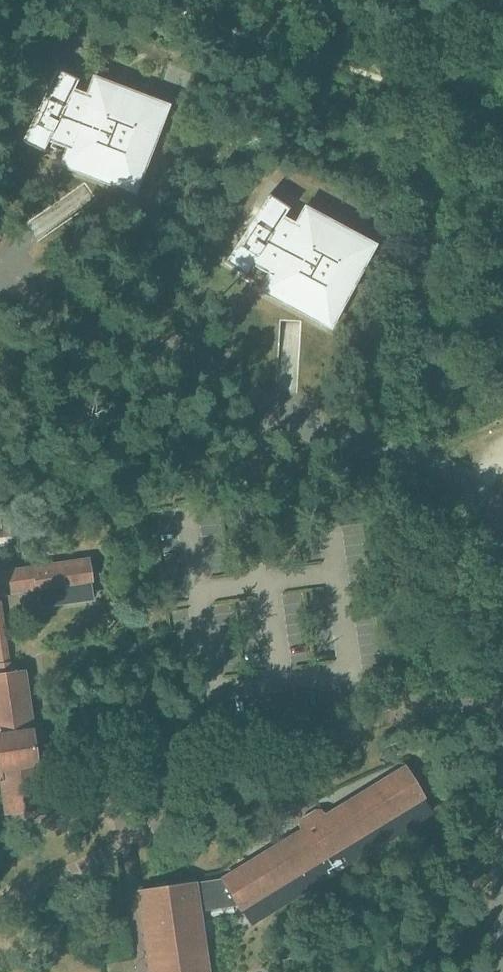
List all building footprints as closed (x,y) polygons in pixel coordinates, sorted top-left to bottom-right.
[(62,150),(68,152),(63,166),(132,193),(164,110),(95,83),(89,98),(74,92),(77,84),(78,84),(79,83),(56,72),(56,73),(22,143),(21,143),(21,144),(43,155),(44,154),(43,153),(48,144),(51,145),(49,150),(61,154),(62,150)] [(264,276),(269,279),(262,292),(328,328),(370,250),(304,214),(297,228),(283,220),(287,212),(288,213),(289,211),(268,198),(267,199),(225,264),(224,263),(223,265),(244,279),(245,277),(250,268),(253,270),(251,274),(262,280),(264,276)] [(3,610),(1,596),(40,589),(43,607),(95,600),(90,560),(0,572),(0,610),(3,610)] [(2,780),(7,814),(44,809),(42,798),(39,768),(34,729),(24,671),(12,672),(3,610),(0,610),(0,780),(2,780)] [(237,904),(241,910),(244,908),(251,922),(431,813),(422,799),(424,798),(405,768),(326,816),(322,810),(317,810),(301,820),(298,823),(302,831),(222,880),(237,904)] [(199,909),(237,904),(222,880),(198,883),(198,884),(139,892),(151,971),(208,971),(199,909)]
